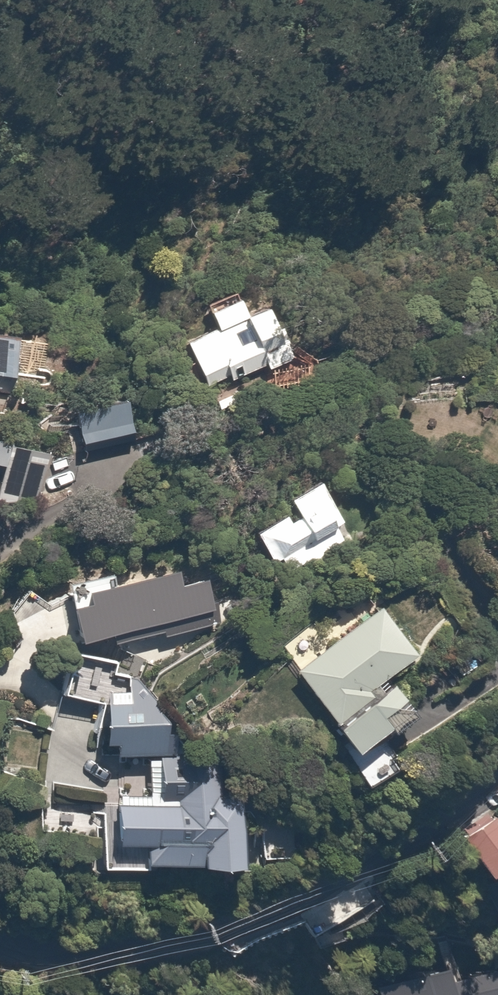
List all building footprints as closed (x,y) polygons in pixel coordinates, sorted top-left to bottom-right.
[(246,292),(214,306),(222,325),(192,338),(208,376),(271,349),(264,334),(289,322),(279,300),(254,311),(246,292)] [(63,344),(19,339),(21,323),(0,321),(0,369),(19,372),(18,382),(58,386),(63,344)] [(132,405),(80,415),(87,447),(139,437),(132,405)] [(6,462),(0,490),(0,496),(40,504),(51,448),(0,437),(0,461),(6,462)] [(324,480),(293,498),(300,509),(258,534),(284,578),(357,535),(324,480)] [(401,764),(378,734),(425,698),(407,673),(429,657),(387,601),(300,666),(358,743),(348,750),(374,784),(401,764)] [(114,680),(66,672),(62,697),(110,705),(114,680)] [(112,700),(111,720),(99,719),(98,739),(120,740),(120,751),(170,754),(172,714),(152,713),(153,702),(112,700)] [(247,796),(219,795),(216,795),(217,765),(162,763),(161,799),(120,798),(119,839),(152,840),(152,867),(245,870),(247,796)] [(494,810),(468,834),(497,866),(497,815),(494,810)] [(379,994),(497,994),(497,956),(379,994)]
